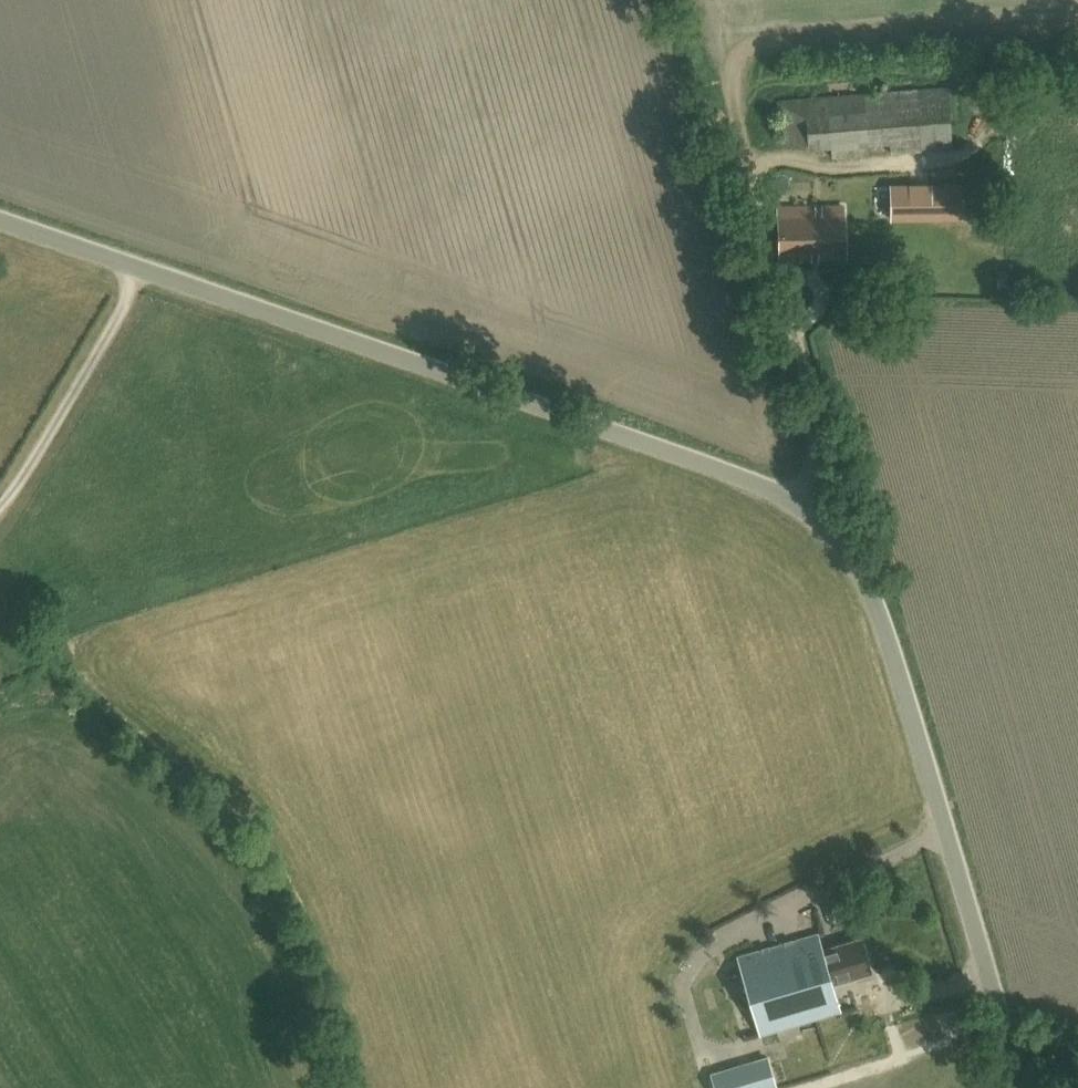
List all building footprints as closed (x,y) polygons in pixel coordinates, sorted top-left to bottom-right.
[(923,147),(953,147),(949,87),(779,101),(782,144),(810,144),(810,149),(833,148),(833,158),(870,156),(870,146),(892,145),(893,154),(923,152),(923,147)] [(893,220),(970,219),(970,185),(893,187),(893,220)] [(814,259),(847,258),(845,206),(780,208),(782,261),(814,260),(814,259)] [(832,983),(871,972),(863,942),(823,952),(819,935),(739,956),(759,1032),(840,1010),(832,983)] [(722,1087),(783,1087),(778,1059),(719,1068),(722,1087)]
